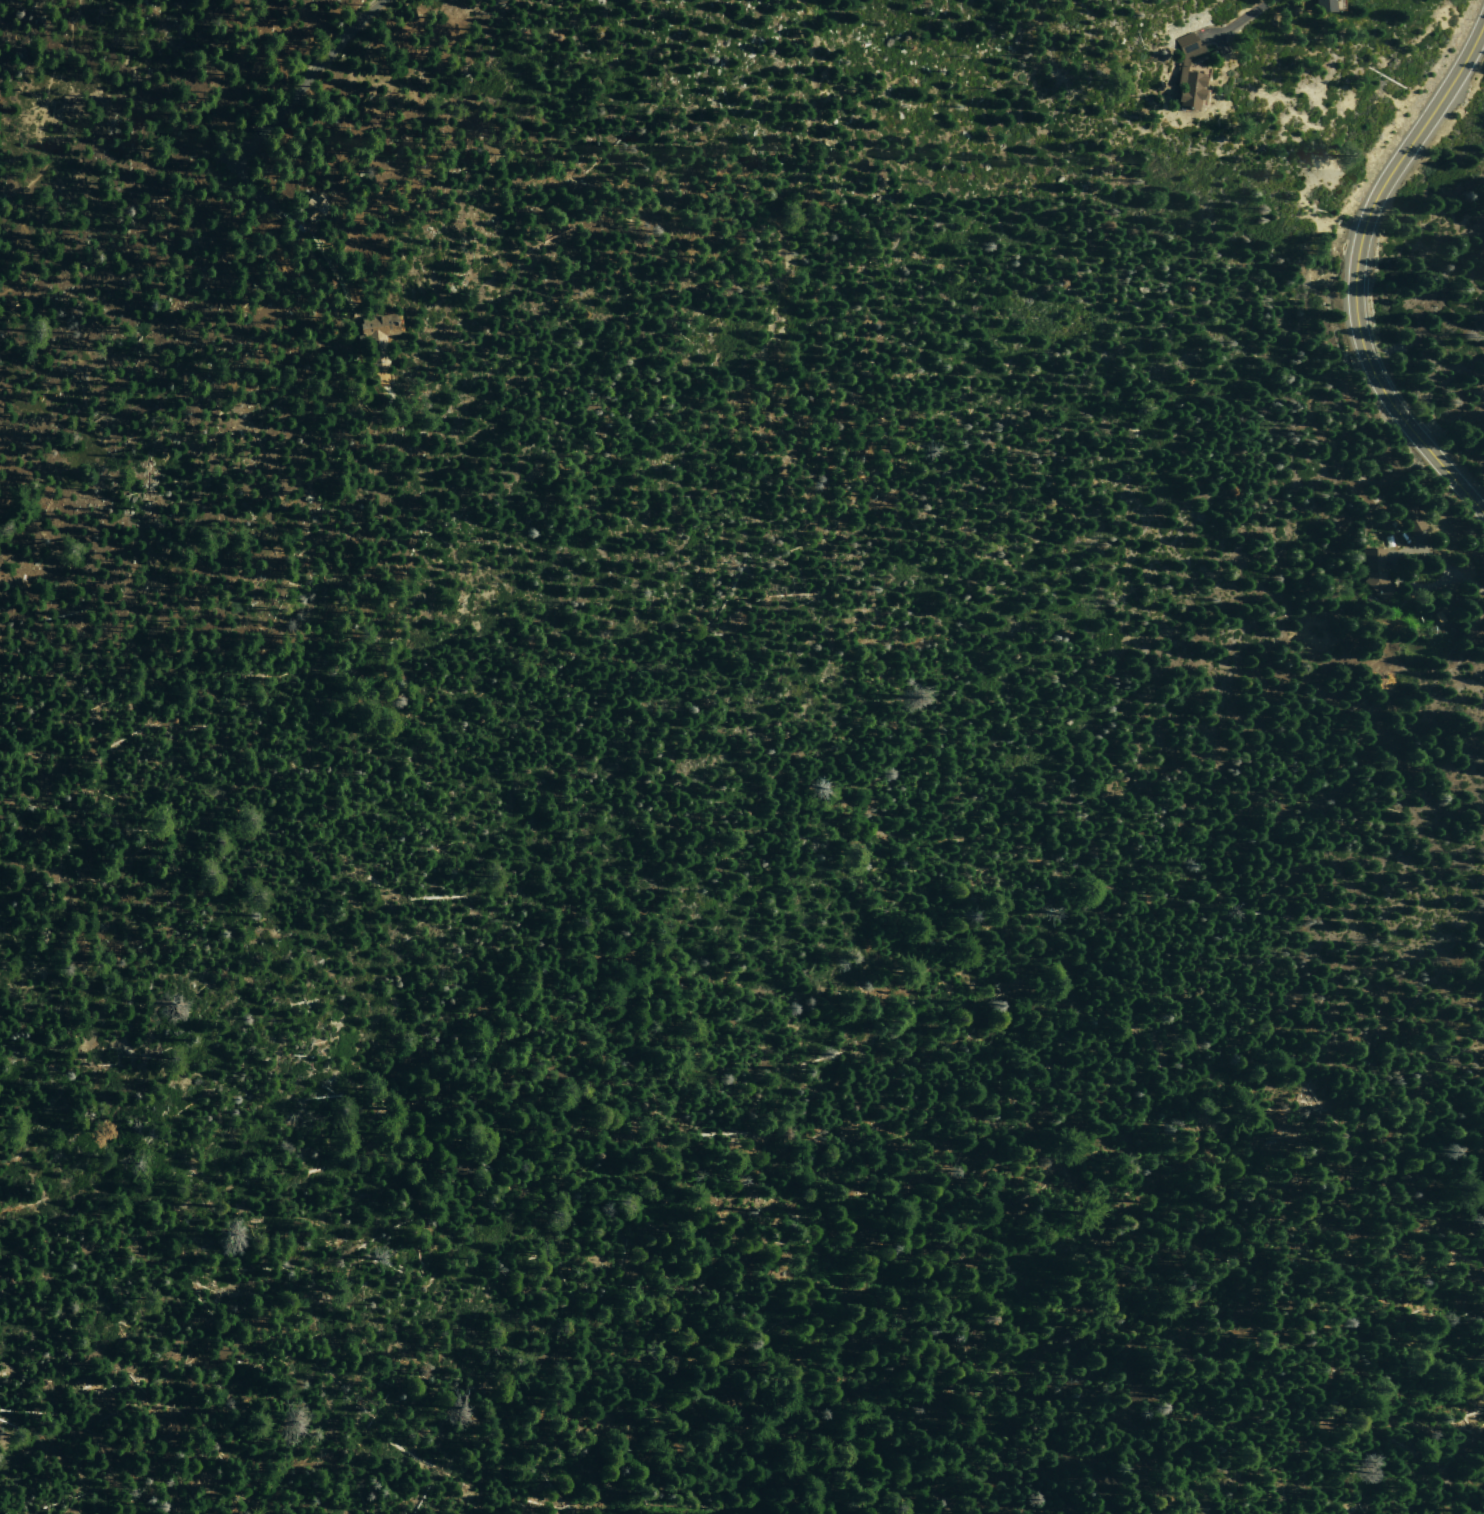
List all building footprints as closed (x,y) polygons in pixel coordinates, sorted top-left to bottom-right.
[(1314,12),(1314,0),(1332,0),(1332,12),(1314,12)] [(1180,56),(1173,91),(1175,92),(1173,101),(1175,102),(1174,107),(1192,111),(1200,73),(1185,70),(1187,58),(1203,51),(1200,44),(1196,46),(1190,32),(1173,39),(1180,56)] [(293,212),(308,193),(325,207),(310,226),(293,212)] [(355,317),(394,312),(397,334),(383,336),(388,368),(370,370),(366,338),(358,339),(355,317)] [(1397,513),(1408,534),(1421,528),(1410,507),(1397,513)] [(1380,580),(1380,548),(1360,548),(1360,560),(1363,560),(1364,576),(1360,581),(1380,600),(1390,589),(1380,580)] [(1431,614),(1440,609),(1445,620),(1436,624),(1431,614)]
